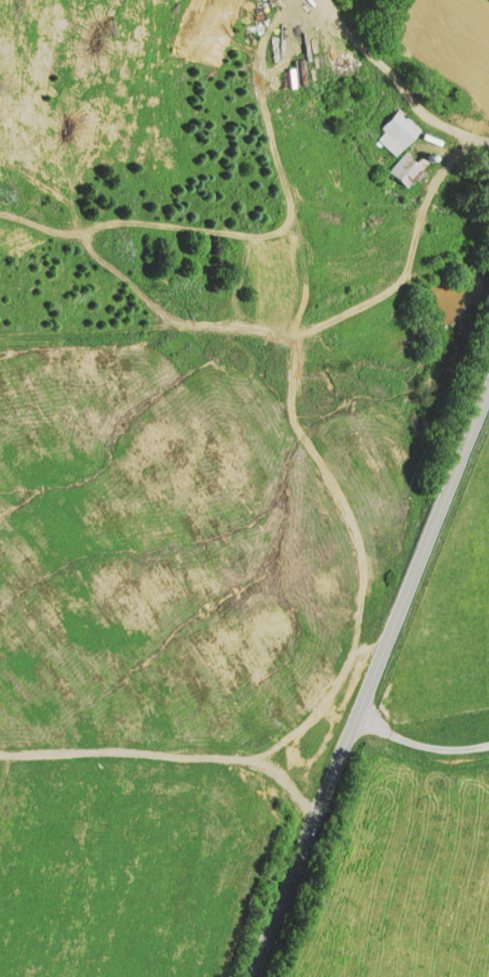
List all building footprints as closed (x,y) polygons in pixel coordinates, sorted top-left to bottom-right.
[(424,130),(394,159),(375,140),(385,130),(379,125),(399,105),(424,130)]
